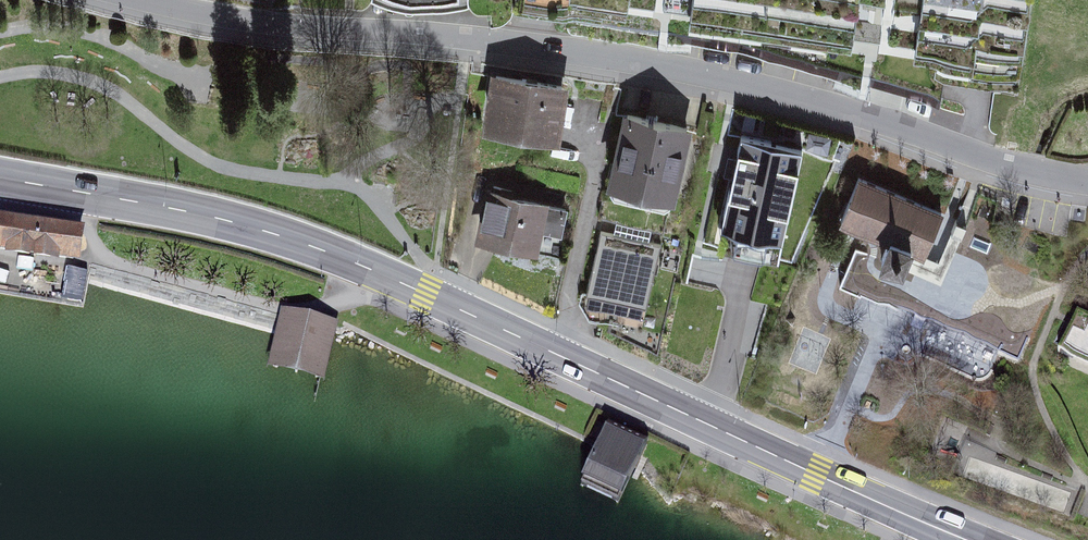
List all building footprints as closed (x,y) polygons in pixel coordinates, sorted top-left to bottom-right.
[(638,0),(518,0),(516,19),(634,34),(638,0)] [(900,0),(674,0),(669,43),(891,72),(900,0)] [(1025,0),(922,0),(912,75),(1014,88),(1025,0)] [(559,146),(567,88),(491,77),(483,135),(559,146)] [(689,129),(626,113),(606,187),(669,203),(689,129)] [(795,148),(737,137),(724,207),(800,221),(806,188),(788,184),(795,148)] [(944,217),(859,182),(838,234),(885,254),(881,265),(903,275),(908,263),(923,269),(944,217)] [(559,239),(564,217),(542,213),(544,205),(488,195),(478,248),(535,258),(539,236),(559,239)] [(77,231),(0,220),(0,248),(72,259),(77,231)] [(662,244),(599,232),(585,307),(649,319),(662,244)] [(331,326),(285,315),(273,365),(320,376),(331,326)] [(648,439),(609,420),(579,483),(619,502),(648,439)]
